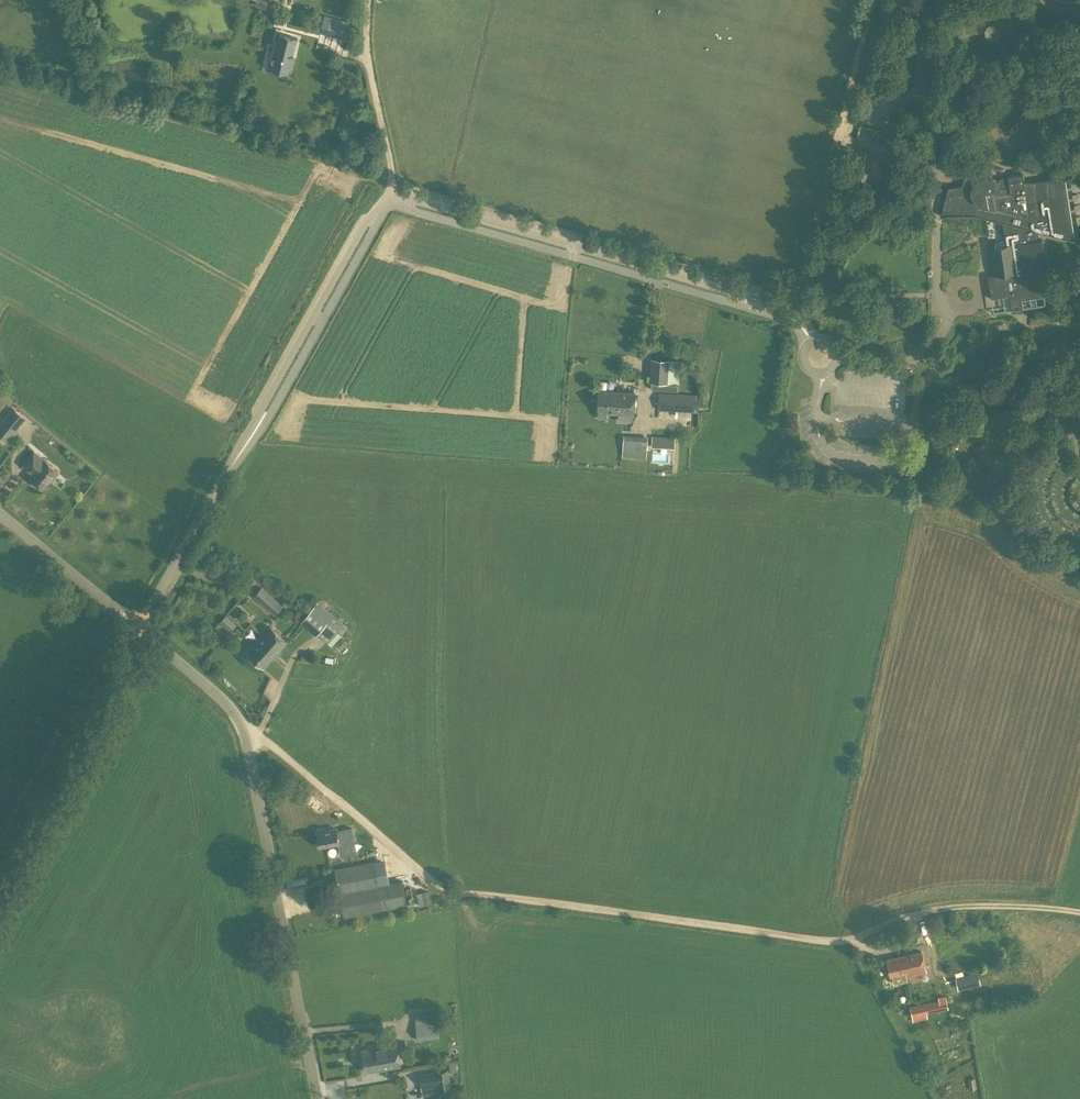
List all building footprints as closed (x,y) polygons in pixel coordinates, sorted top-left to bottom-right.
[(351,22),(325,15),(321,30),(347,37),(351,22)] [(279,33),(279,32),(269,68),(270,68),(271,64),(289,69),(288,73),(297,37),(297,38),(279,33)] [(855,147),(848,175),(859,178),(858,181),(864,182),(872,152),(855,147)] [(960,185),(947,187),(941,214),(940,214),(940,215),(976,214),(1002,221),(1005,244),(994,246),(993,241),(987,242),(987,243),(988,243),(989,246),(988,247),(993,280),(988,281),(991,298),(1008,295),(1011,309),(1023,307),(1022,299),(1027,298),(1044,295),(1040,272),(1032,274),(1031,269),(1046,266),(1042,238),(1039,239),(1038,230),(1074,240),(1075,239),(1074,239),(1064,176),(1024,182),(1022,173),(1008,175),(1008,179),(999,181),(997,182),(996,180),(994,179),(993,178),(991,177),(989,176),(987,176),(985,176),(982,176),(981,166),(980,167),(976,167),(974,168),(973,169),(970,171),(968,173),(966,176),(964,178),(963,179),(962,182),(961,185),(960,185)] [(1069,193),(1072,217),(1073,224),(1079,223),(1079,191),(1069,193)] [(651,389),(677,391),(680,360),(651,358),(649,382),(651,382),(651,389)] [(597,417),(607,417),(607,412),(634,413),(634,398),(638,398),(638,393),(635,393),(635,392),(598,390),(597,411),(598,411),(597,417)] [(658,392),(657,410),(698,411),(699,394),(658,392)] [(14,408),(0,425),(0,434),(9,441),(18,430),(16,429),(25,417),(14,408)] [(675,437),(652,436),(651,447),(674,448),(675,437)] [(645,457),(646,439),(624,438),(623,456),(645,457)] [(653,461),(670,462),(670,450),(653,449),(653,461)] [(46,460),(45,460),(34,451),(24,463),(36,472),(31,478),(42,487),(49,479),(51,481),(58,472),(56,470),(57,469),(46,460)] [(261,587),(253,596),(275,615),(283,606),(261,587)] [(316,634),(328,643),(343,624),(316,604),(300,625),(314,635),(316,634)] [(237,624),(226,614),(220,621),(231,631),(237,624)] [(270,625),(258,639),(275,654),(287,640),(270,625)] [(111,634),(102,644),(110,651),(119,640),(111,634)] [(264,667),(275,654),(258,639),(247,652),(264,667)] [(221,645),(226,649),(230,644),(225,640),(221,645)] [(318,798),(310,807),(318,813),(326,805),(318,798)] [(338,843),(338,845),(340,855),(356,852),(351,827),(345,829),(337,830),(336,827),(316,832),(319,847),(338,843)] [(407,904),(402,879),(386,882),(385,877),(378,879),(374,860),(334,868),(343,916),(407,904)] [(286,878),(287,884),(306,882),(305,876),(286,878)] [(921,951),(899,956),(904,976),(926,971),(921,951)] [(903,973),(904,976),(899,956),(886,958),(890,976),(903,973)] [(962,984),(963,987),(980,983),(978,972),(956,977),(958,985),(962,984)] [(922,1018),(921,1013),(947,1008),(945,997),(938,998),(939,1001),(910,1006),(913,1020),(922,1018)] [(437,1039),(436,1022),(415,1024),(417,1040),(437,1039)] [(387,1045),(386,1040),(381,1041),(382,1046),(361,1050),(365,1072),(401,1066),(397,1043),(387,1045)] [(448,1071),(420,1074),(422,1091),(450,1088),(448,1071)] [(968,1079),(969,1089),(976,1088),(975,1078),(968,1079)]
